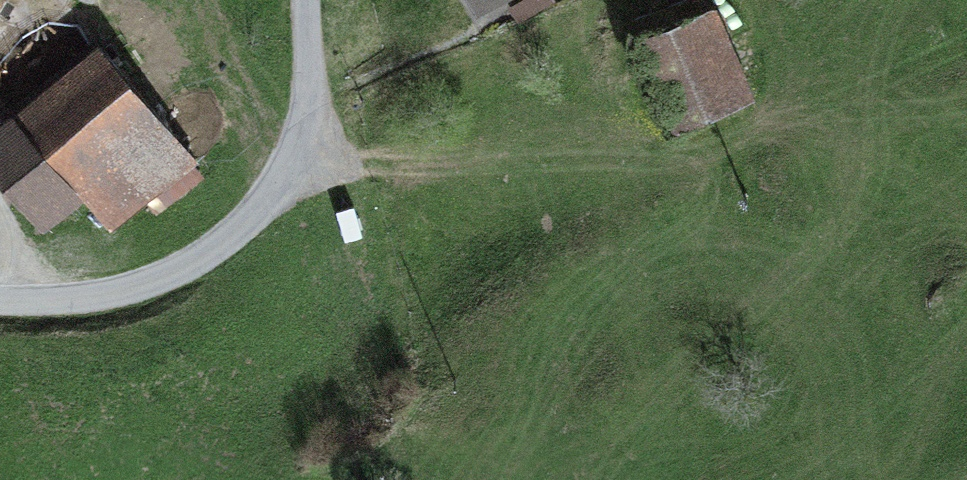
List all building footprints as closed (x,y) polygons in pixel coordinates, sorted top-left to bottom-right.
[(478,9),(494,0),(473,0),(478,9)] [(750,98),(716,11),(705,15),(699,0),(686,0),(634,20),(676,127),(750,98)] [(109,229),(194,160),(100,46),(0,128),(0,174),(45,229),(83,197),(109,229)]
